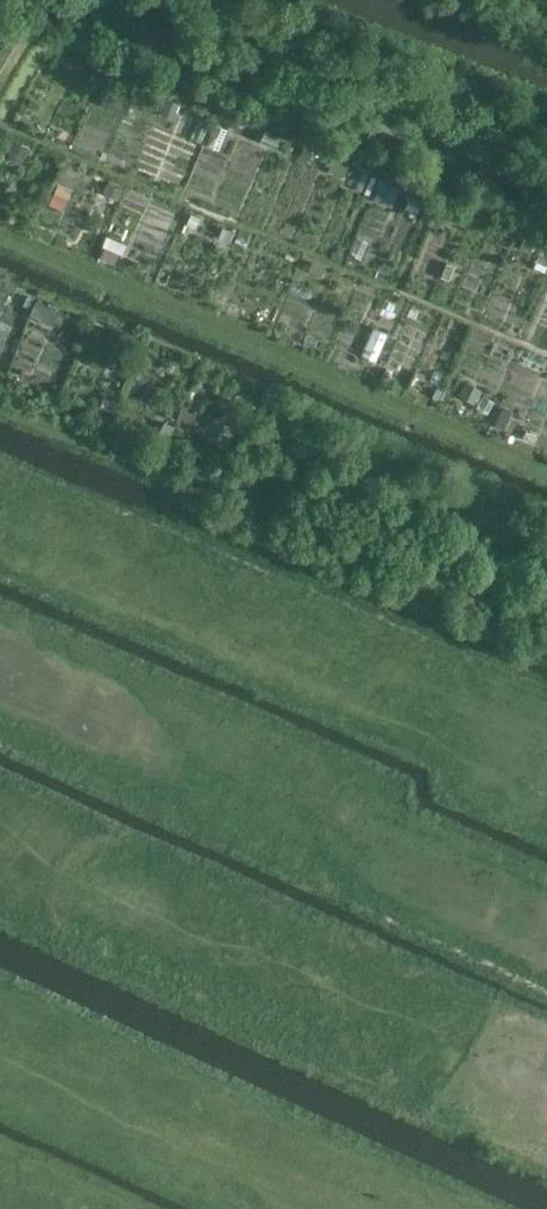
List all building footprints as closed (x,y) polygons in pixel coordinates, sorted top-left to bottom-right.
[(16,24),(20,15),(13,12),(9,20),(16,24)] [(103,71),(94,67),(89,79),(98,83),(103,71)] [(100,104),(126,114),(134,94),(108,84),(100,104)] [(172,118),(178,102),(167,97),(160,113),(172,118)] [(191,99),(183,97),(181,103),(188,106),(191,99)] [(135,118),(127,115),(125,120),(132,124),(135,118)] [(218,148),(226,129),(215,124),(207,144),(218,148)] [(278,143),(281,134),(265,127),(261,136),(278,143)] [(21,163),(29,145),(14,139),(6,157),(21,163)] [(308,158),(312,149),(303,145),(299,154),(308,158)] [(318,146),(317,149),(327,155),(328,152),(318,146)] [(343,175),(348,165),(332,157),(328,168),(343,175)] [(361,189),(367,174),(362,172),(356,187),(361,189)] [(376,177),(371,175),(364,192),(369,194),(376,177)] [(393,202),(400,186),(383,178),(376,194),(393,202)] [(117,198),(121,187),(106,181),(102,192),(117,198)] [(65,204),(71,192),(56,185),(47,203),(61,209),(63,203),(65,204)] [(422,198),(409,194),(404,208),(417,212),(422,198)] [(457,218),(462,208),(442,199),(437,209),(457,218)] [(440,214),(432,211),(427,223),(435,226),(440,214)] [(195,228),(200,217),(191,213),(186,223),(195,228)] [(490,218),(482,215),(479,221),(488,224),(490,218)] [(230,239),(234,231),(222,226),(219,234),(230,239)] [(249,237),(238,232),(234,240),(246,245),(249,237)] [(121,252),(125,243),(106,234),(102,244),(121,252)] [(530,251),(535,239),(524,235),(519,246),(530,251)] [(360,258),(368,241),(356,236),(349,253),(360,258)] [(120,254),(104,247),(100,257),(116,264),(120,254)] [(546,268),(546,256),(539,252),(533,266),(545,272),(546,268)] [(321,275),(325,267),(311,261),(307,269),(321,275)] [(448,279),(454,265),(446,262),(440,276),(448,279)] [(487,296),(490,290),(483,287),(480,293),(487,296)] [(28,307),(33,297),(27,295),(23,304),(28,307)] [(52,324),(59,310),(36,298),(29,313),(52,324)] [(375,360),(387,333),(373,327),(361,354),(375,360)] [(314,347),(318,339),(306,334),(303,342),(314,347)] [(510,350),(494,343),(489,353),(505,361),(510,350)] [(522,356),(519,362),(541,372),(543,366),(522,356)] [(387,379),(391,371),(386,368),(382,376),(387,379)] [(438,383),(440,378),(432,374),(430,379),(438,383)] [(474,403),(482,389),(466,380),(458,395),(474,403)] [(437,399),(442,391),(437,388),(432,396),(437,399)] [(113,412),(117,401),(103,395),(99,406),(113,412)] [(488,413),(495,401),(483,395),(476,407),(488,413)] [(505,431),(513,413),(503,409),(496,427),(505,431)] [(170,436),(175,425),(163,420),(158,431),(170,436)] [(512,442),(514,436),(505,432),(503,438),(512,442)] [(222,468),(212,463),(206,477),(215,482),(222,468)]
